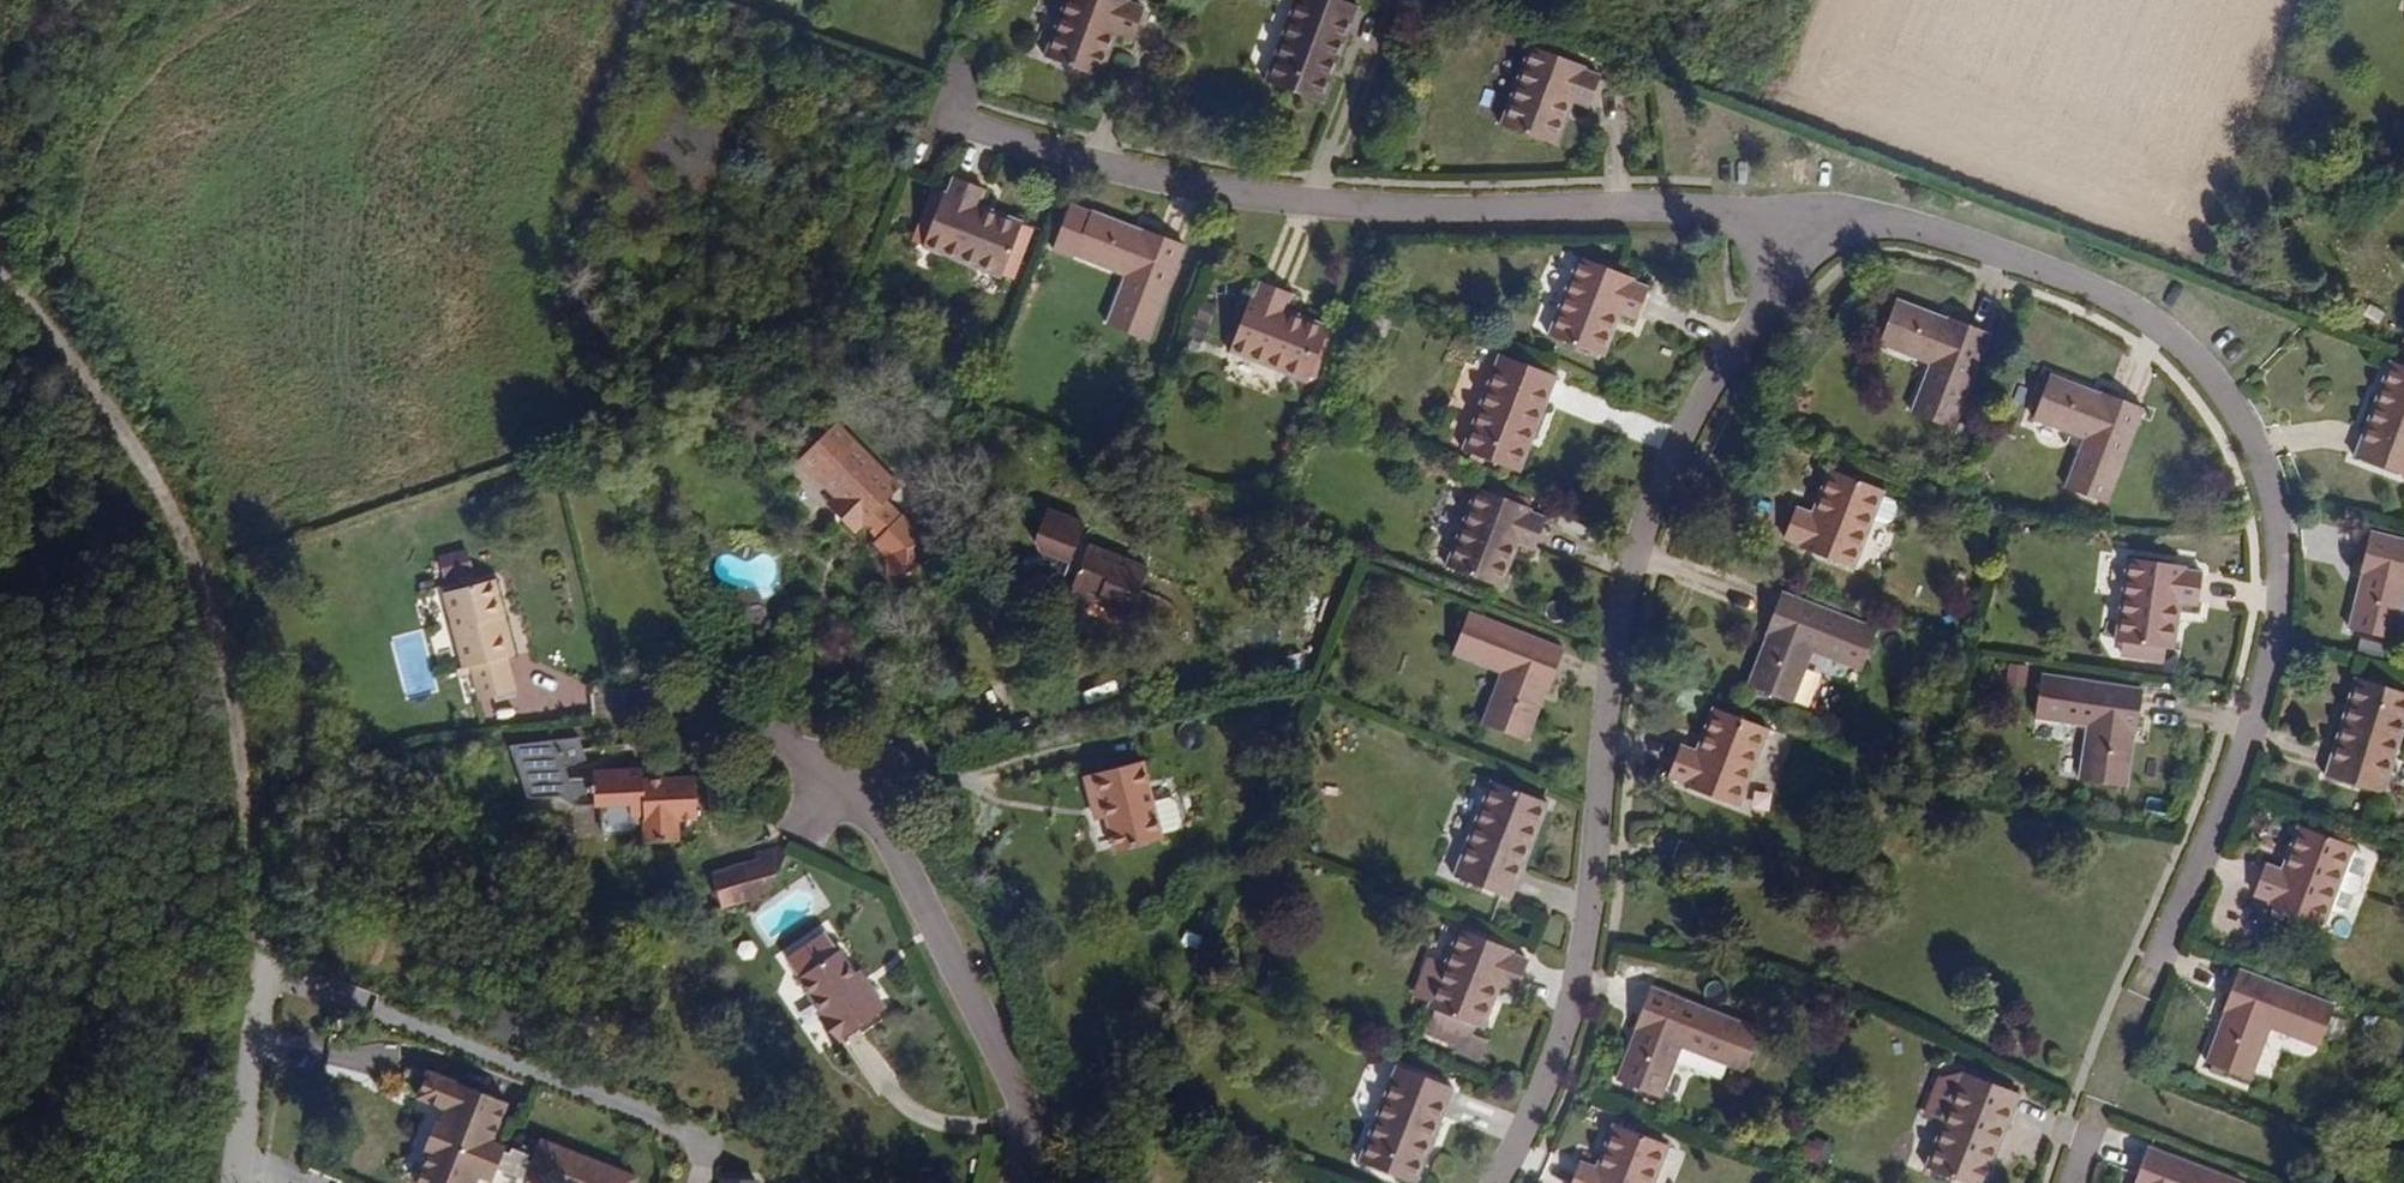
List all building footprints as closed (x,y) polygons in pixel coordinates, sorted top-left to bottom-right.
[(1112,32),(1131,39),(1143,9),(1123,1),(1124,0),(1070,0),(1047,58),(1094,76),(1112,32)] [(1342,36),(1347,38),(1359,6),(1342,0),(1298,0),(1267,82),(1318,101),(1342,36)] [(1588,104),(1598,75),(1580,68),(1581,64),(1532,46),(1503,126),(1551,143),(1568,96),(1588,104)] [(1021,227),(975,208),(983,188),(955,176),(947,197),(942,195),(923,243),(1003,275),(1021,227)] [(1146,340),(1183,243),(1145,228),(1142,236),(1126,230),(1128,226),(1091,212),(1091,213),(1070,205),(1053,247),(1074,255),(1075,253),(1128,274),(1108,325),(1146,340)] [(1635,316),(1646,288),(1627,281),(1629,276),(1580,257),(1549,336),(1597,355),(1615,308),(1635,316)] [(1327,329),(1281,311),(1288,293),(1260,281),(1252,300),(1247,298),(1229,348),(1308,378),(1327,329)] [(1950,428),(1986,331),(1947,315),(1944,323),(1930,318),(1931,314),(1894,299),(1878,343),(1929,363),(1910,412),(1950,428)] [(1515,470),(1540,406),(1544,408),(1557,376),(1501,354),(1464,451),(1515,470)] [(2393,363),(2368,428),(2363,426),(2352,456),(2403,476),(2403,367),(2393,363)] [(2103,503),(2140,409),(2099,392),(2096,399),(2083,395),(2084,391),(2048,377),(2033,417),(2083,437),(2064,488),(2103,503)] [(900,487),(836,422),(800,457),(835,492),(845,503),(835,513),(854,531),(862,524),(876,538),(872,543),(886,556),(886,576),(924,576),(925,541),(899,516),(900,515),(886,500),(900,487)] [(1848,568),(1879,489),(1831,470),(1813,515),(1793,508),(1782,536),(1802,544),(1800,550),(1848,568)] [(1531,548),(1543,518),(1525,511),(1526,507),(1477,487),(1445,566),(1494,586),(1513,540),(1531,548)] [(845,503),(835,492),(824,502),(835,513),(845,503)] [(1130,618),(1148,569),(1087,544),(1085,547),(1075,543),(1083,525),(1044,510),(1032,540),(1038,544),(1035,552),(1042,569),(1062,577),(1064,571),(1074,575),(1070,585),(1111,601),(1108,609),(1130,618)] [(2367,536),(2357,574),(2365,575),(2361,590),(2358,589),(2348,627),(2393,638),(2403,591),(2403,545),(2367,536)] [(461,554),(440,557),(445,584),(465,581),(461,554)] [(2197,603),(2201,574),(2181,571),(2181,565),(2130,557),(2118,642),(2169,649),(2176,600),(2197,603)] [(924,589),(924,576),(886,576),(886,592),(905,592),(905,589),(924,589)] [(510,654),(499,615),(503,614),(493,577),(443,591),(463,667),(471,664),(480,698),(514,689),(505,656),(510,654)] [(1789,701),(1810,649),(1860,669),(1876,631),(1779,593),(1764,631),(1772,634),(1765,649),(1761,648),(1747,684),(1789,701)] [(1562,650),(1466,612),(1451,651),(1501,671),(1480,722),(1524,739),(1538,702),(1534,702),(1540,686),(1547,689),(1562,650)] [(2009,663),(2008,682),(2030,683),(2030,664),(2009,663)] [(2136,731),(2142,690),(2038,675),(2033,716),(2087,723),(2079,779),(2123,785),(2129,746),(2125,745),(2127,730),(2136,731)] [(2403,712),(2403,693),(2357,679),(2337,746),(2331,745),(2322,776),(2379,793),(2403,712)] [(1732,806),(1763,727),(1714,708),(1696,753),(1677,746),(1666,774),(1685,782),(1683,787),(1732,806)] [(523,806),(593,796),(583,733),(514,743),(523,806)] [(1150,799),(1141,761),(1083,775),(1090,804),(1102,801),(1106,817),(1115,849),(1161,837),(1160,832),(1175,828),(1179,821),(1174,800),(1166,794),(1150,799)] [(698,816),(696,777),(643,779),(642,769),(593,772),(594,804),(629,803),(630,815),(643,814),(644,840),(677,837),(676,817),(698,816)] [(1518,865),(1544,801),(1492,780),(1455,875),(1511,897),(1523,867),(1518,865)] [(1106,817),(1102,801),(1090,804),(1094,820),(1106,817)] [(2357,877),(2363,860),(2361,854),(2347,848),(2349,844),(2300,826),(2283,872),(2264,866),(2253,895),(2272,902),(2270,908),(2319,925),(2325,909),(2339,914),(2346,911),(2351,894),(2357,892),(2360,882),(2357,877)] [(1691,866),(1698,847),(1678,839),(1671,858),(1691,866)] [(765,894),(792,843),(753,855),(755,862),(764,894),(765,894)] [(755,862),(711,874),(721,907),(764,894),(755,862)] [(1479,1026),(1497,980),(1517,987),(1527,960),(1508,953),(1510,948),(1460,928),(1446,965),(1428,958),(1414,994),(1431,1000),(1428,1006),(1432,1007),(1425,1024),(1464,1039),(1461,1046),(1479,1053),(1486,1035),(1475,1030),(1477,1024),(1479,1026)] [(886,1009),(868,985),(862,989),(851,974),(820,931),(782,958),(842,1041),(886,1009)] [(868,985),(857,969),(851,974),(862,989),(868,985)] [(2319,1045),(2333,1006),(2238,970),(2223,1009),(2230,1012),(2224,1026),(2219,1025),(2205,1061),(2249,1077),(2268,1025),(2319,1045)] [(1730,1064),(1745,1026),(1648,987),(1633,1026),(1642,1029),(1636,1045),(1631,1042),(1617,1079),(1658,1096),(1679,1044),(1730,1064)] [(507,1039),(521,1013),(503,1004),(490,1031),(507,1039)] [(1743,1069),(1758,1031),(1745,1026),(1730,1064),(1743,1069)] [(1412,1182),(1438,1117),(1442,1119),(1454,1088),(1399,1065),(1361,1161),(1412,1182)] [(504,1144),(490,1139),(505,1099),(425,1068),(415,1095),(445,1106),(440,1120),(434,1118),(423,1146),(429,1148),(415,1182),(416,1182),(473,1182),(477,1172),(491,1178),(504,1144)] [(2004,1124),(2008,1125),(2021,1094),(1965,1071),(1927,1168),(1965,1182),(1981,1182),(2004,1124)] [(1666,1142),(1617,1123),(1598,1169),(1579,1162),(1570,1182),(1650,1182),(1666,1142)] [(1811,1135),(1802,1155),(1825,1165),(1834,1145),(1811,1135)] [(639,1175),(591,1156),(543,1138),(526,1182),(527,1182),(636,1182),(639,1175)] [(2145,1147),(2132,1182),(2241,1182),(2145,1147)]
